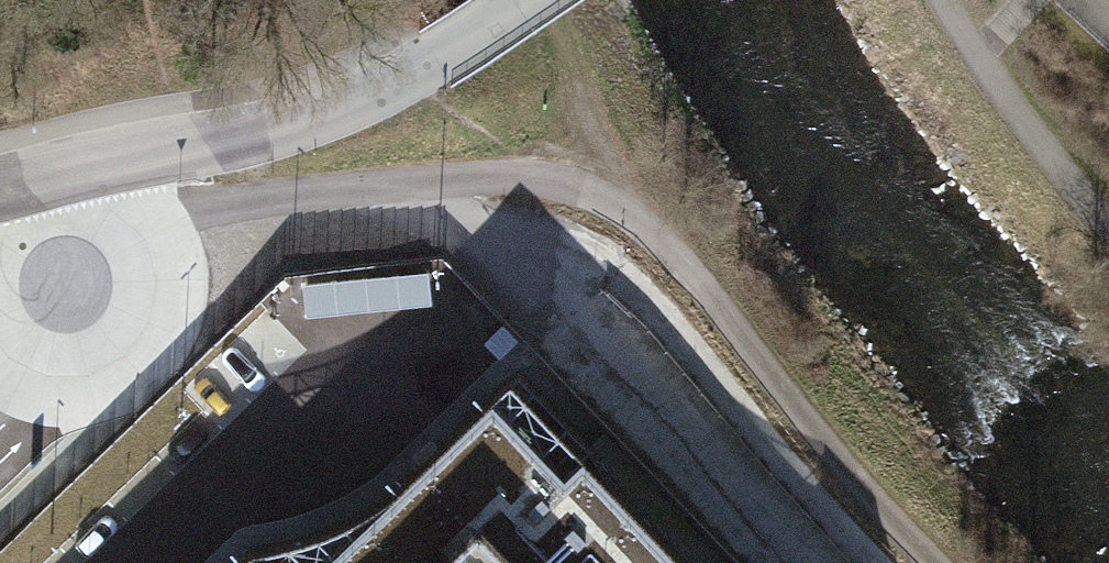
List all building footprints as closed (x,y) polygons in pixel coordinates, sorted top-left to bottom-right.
[(596,458),(577,477),(504,401),(335,562),(697,562),(596,458)] [(245,562),(278,562),(262,546),(245,562)]
